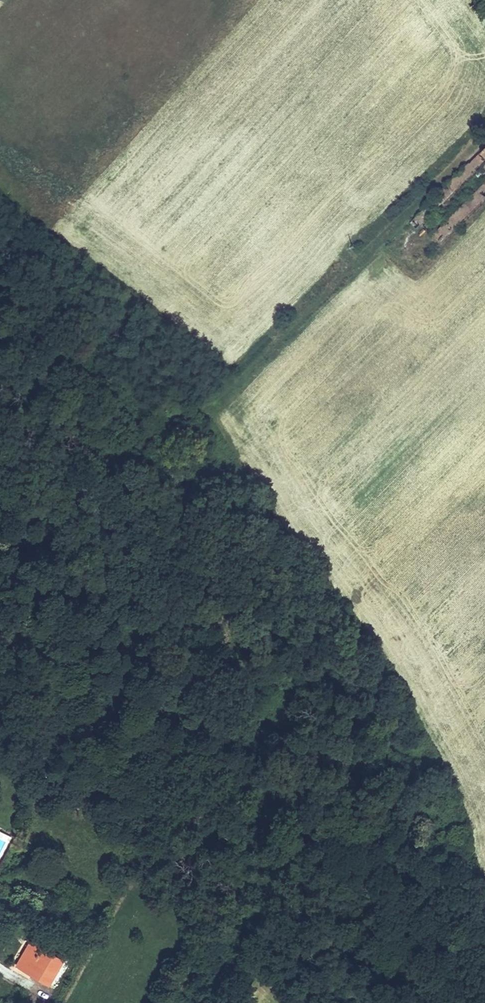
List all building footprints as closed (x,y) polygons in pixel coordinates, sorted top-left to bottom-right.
[(410,223),(415,229),(480,165),(484,160),(484,148),(410,223)] [(29,942),(17,965),(55,987),(69,965),(29,942)]
